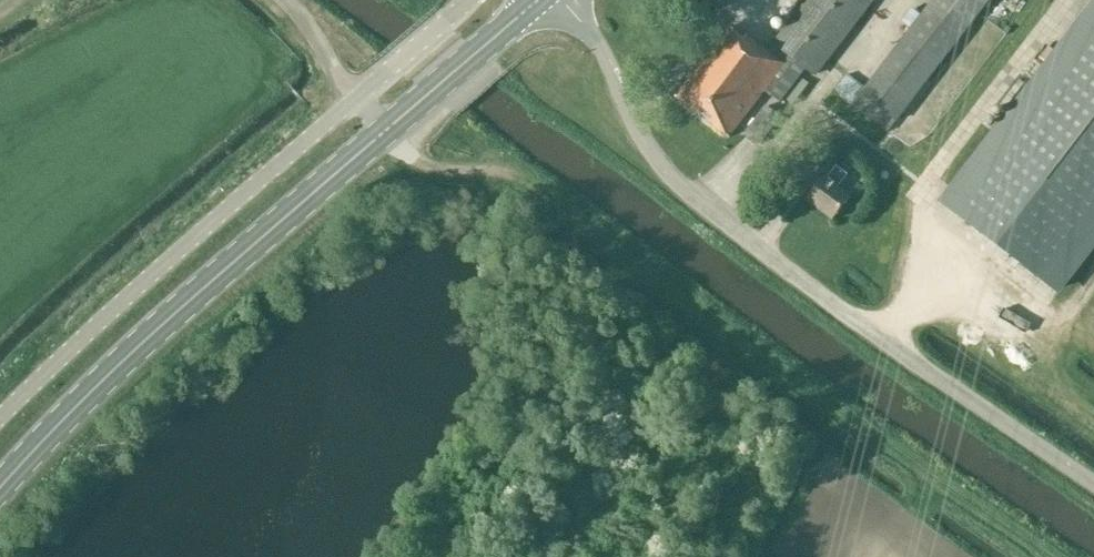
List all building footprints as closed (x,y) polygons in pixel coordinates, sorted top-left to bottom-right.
[(691,0),(673,0),(671,2),(692,19),(701,8),(691,0)] [(773,44),(774,44),(769,51),(747,35),(744,38),(729,27),(676,96),(730,137),(764,91),(772,97),(789,75),(796,62),(814,76),(872,0),(807,0),(773,44)] [(719,12),(729,0),(703,0),(719,12)] [(864,89),(846,75),(834,91),(850,103),(849,104),(888,132),(988,0),(933,0),(921,15),(912,8),(900,21),(910,30),(864,89)] [(944,205),(1055,290),(1093,239),(1093,9),(944,205)] [(808,85),(797,77),(781,98),(791,107),(808,85)] [(822,110),(844,127),(856,112),(834,94),(822,110)] [(910,135),(890,139),(894,157),(914,153),(910,135)] [(842,151),(831,142),(817,160),(829,168),(842,151)] [(846,175),(835,166),(827,177),(824,175),(806,199),(832,219),(850,195),(838,186),(846,175)]
